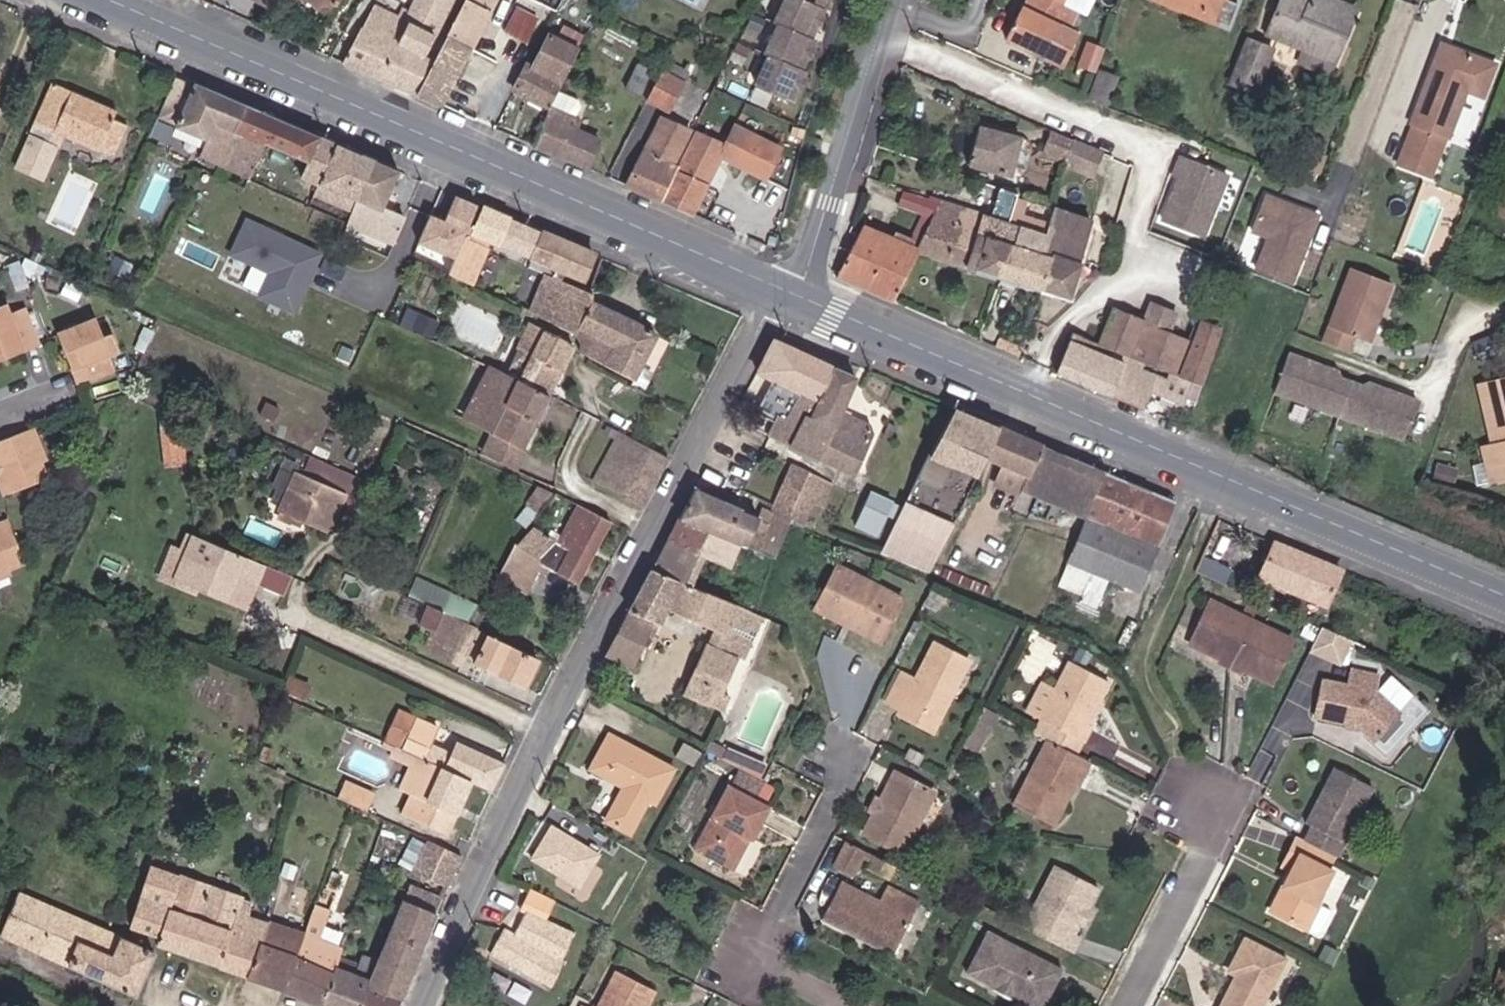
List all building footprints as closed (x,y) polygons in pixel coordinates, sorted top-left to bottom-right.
[(343,11),(348,0),(322,0),(343,11)] [(430,57),(456,0),(420,0),(417,7),(410,4),(405,15),(382,5),(354,63),(423,93),(439,60),(430,57)] [(494,12),(500,0),(469,0),(468,3),(494,12)] [(832,7),(828,6),(830,0),(793,0),(784,24),(788,26),(777,56),(781,58),(770,88),(807,102),(818,71),(814,70),(825,39),(821,38),(832,7)] [(1081,23),(1088,7),(1072,0),(1008,0),(999,21),(1058,47),(1071,19),(1081,23)] [(1239,0),(1186,0),(1232,18),(1239,0)] [(1352,53),(1369,4),(1358,0),(1291,0),(1282,26),(1352,53)] [(451,37),(477,47),(494,12),(468,3),(451,37)] [(531,45),(541,20),(518,11),(508,36),(531,45)] [(1444,158),(1476,71),(1495,77),(1504,47),(1504,43),(1451,24),(1424,106),(1428,108),(1415,146),(1444,158)] [(563,102),(570,85),(588,46),(559,33),(542,71),(534,68),(524,86),(563,102)] [(423,93),(450,105),(477,47),(451,37),(439,60),(423,93)] [(1245,80),(1269,88),(1284,46),(1261,37),(1245,80)] [(629,76),(644,83),(654,59),(638,52),(629,76)] [(659,89),(675,96),(687,68),(672,62),(659,89)] [(1103,97),(1121,105),(1132,75),(1115,68),(1103,97)] [(14,89),(0,82),(0,91),(11,95),(14,89)] [(545,146),(594,166),(607,134),(590,127),(594,115),(572,106),(579,89),(570,85),(563,102),(545,146)] [(139,122),(141,115),(74,88),(57,124),(83,135),(133,157),(148,126),(139,122)] [(11,95),(0,91),(0,117),(11,95)] [(267,141),(257,135),(269,111),(220,91),(202,130),(230,143),(223,161),(251,175),(254,167),(267,141)] [(971,152),(1018,165),(1030,120),(983,107),(971,152)] [(328,168),(340,142),(269,111),(257,135),(267,141),(254,167),(276,177),(289,151),(328,168)] [(684,162),(678,160),(692,126),(667,115),(636,184),(669,198),(684,162)] [(1056,137),(1083,146),(1088,129),(1063,119),(1056,137)] [(698,210),(723,151),(769,170),(782,140),(735,120),(727,139),(700,127),(684,162),(669,198),(698,210)] [(75,151),(83,135),(57,124),(50,140),(75,151)] [(1088,129),(1083,146),(1112,154),(1117,140),(1088,129)] [(324,179),(376,203),(393,164),(340,142),(328,168),(324,179)] [(1216,232),(1238,171),(1191,153),(1184,171),(1189,173),(1173,218),(1201,228),(1216,232)] [(427,225),(405,214),(422,176),(393,164),(376,203),(366,227),(415,250),(427,225)] [(272,186),(276,177),(254,167),(251,175),(272,186)] [(936,203),(940,190),(911,181),(907,194),(936,203)] [(1004,212),(1022,218),(1030,190),(1014,185),(1004,212)] [(930,244),(1008,269),(1022,218),(1004,212),(940,190),(936,203),(934,208),(944,212),(930,244)] [(1022,218),(1058,230),(1067,201),(1030,190),(1022,218)] [(1275,190),(1273,196),(1296,205),(1299,199),(1275,190)] [(450,227),(482,241),(497,208),(460,192),(445,225),(450,227)] [(1296,205),(1273,196),(1262,226),(1279,232),(1267,264),(1302,277),(1327,209),(1299,199),(1296,205)] [(1052,283),(1082,293),(1107,214),(1092,208),(1067,201),(1058,230),(1055,244),(1062,245),(1052,283)] [(501,210),(497,208),(482,241),(450,227),(434,264),(468,280),(486,243),(488,239),(501,210)] [(922,240),(930,244),(944,212),(934,208),(922,240)] [(488,239),(547,265),(561,235),(501,210),(488,239)] [(295,310),(324,249),(246,213),(228,252),(252,263),(242,286),(295,310)] [(1062,245),(1055,244),(1058,230),(1022,218),(1008,269),(1052,283),(1062,245)] [(852,275),(905,298),(930,244),(922,240),(876,219),(852,275)] [(547,265),(599,288),(613,257),(561,235),(547,265)] [(468,280),(489,290),(506,252),(486,243),(468,280)] [(1368,259),(1339,340),(1366,349),(1372,330),(1384,335),(1406,272),(1368,259)] [(652,383),(673,340),(611,309),(607,301),(605,297),(564,279),(552,305),(546,318),(595,343),(598,334),(618,343),(609,362),(652,383)] [(538,315),(546,318),(552,305),(544,301),(538,315)] [(43,342),(30,311),(14,318),(9,305),(0,309),(0,359),(12,354),(9,347),(23,341),(26,349),(43,342)] [(1126,308),(1113,343),(1217,384),(1236,329),(1211,320),(1202,347),(1151,327),(1154,319),(1126,308)] [(454,342),(462,327),(446,319),(438,335),(454,342)] [(112,352),(123,348),(118,334),(108,337),(103,321),(69,332),(76,350),(82,347),(87,360),(81,363),(87,379),(117,367),(112,352)] [(554,394),(567,400),(590,348),(551,330),(537,358),(548,363),(538,386),(554,394)] [(1213,396),(1217,384),(1113,343),(1090,334),(1084,331),(1069,368),(1160,407),(1164,392),(1196,403),(1200,391),(1213,396)] [(596,355),(609,362),(618,343),(598,334),(595,343),(596,355)] [(12,354),(26,349),(23,341),(9,347),(12,354)] [(826,403),(837,408),(854,373),(792,343),(773,378),(788,385),(775,413),(787,419),(779,436),(789,441),(809,395),(826,403)] [(81,363),(87,360),(82,347),(76,350),(81,363)] [(1352,367),(1304,350),(1290,387),(1420,433),(1433,396),(1385,378),(1380,382),(1378,390),(1351,380),(1353,373),(1352,367)] [(526,380),(538,386),(548,363),(537,358),(526,380)] [(1491,373),(1504,427),(1504,370),(1491,373)] [(807,449),(863,473),(883,430),(866,422),(869,414),(859,409),(871,381),(854,373),(837,408),(826,403),(807,449)] [(1380,382),(1353,373),(1351,380),(1378,390),(1380,382)] [(535,472),(544,452),(567,400),(554,394),(538,386),(526,380),(513,374),(490,427),(511,437),(502,457),(535,472)] [(789,441),(807,449),(826,403),(809,395),(789,441)] [(896,550),(949,571),(1018,426),(969,405),(896,550)] [(46,464),(52,461),(40,429),(0,445),(0,460),(1,462),(9,459),(15,476),(7,479),(14,495),(52,480),(46,464)] [(599,487),(647,510),(674,460),(615,431),(612,437),(620,440),(599,487)] [(1493,434),(1498,452),(1504,450),(1504,431),(1493,434)] [(189,488),(205,486),(198,440),(176,445),(180,470),(185,468),(189,488)] [(1046,494),(1099,516),(1120,470),(1067,447),(1046,494)] [(7,479),(15,476),(9,459),(1,462),(7,479)] [(388,491),(329,464),(320,484),(367,505),(379,510),(388,491)] [(830,504),(841,508),(852,483),(810,466),(790,513),(808,520),(821,526),(830,504)] [(1099,516),(1090,535),(1081,555),(1106,566),(1103,572),(1117,578),(1128,551),(1166,566),(1193,501),(1120,470),(1099,516)] [(353,538),(367,505),(320,484),(305,517),(353,538)] [(855,524),(882,534),(896,498),(870,487),(855,524)] [(553,500),(565,505),(569,497),(557,491),(553,500)] [(696,522),(722,533),(735,504),(711,495),(696,522)] [(756,547),(778,555),(790,525),(804,530),(808,520),(790,513),(776,508),(771,520),(735,504),(722,533),(711,558),(716,560),(745,572),(756,547)] [(561,570),(595,586),(630,525),(594,508),(576,547),(550,535),(543,545),(535,554),(520,587),(548,600),(561,570)] [(31,560),(17,519),(0,526),(3,532),(0,533),(0,583),(19,576),(16,566),(31,560)] [(684,546),(711,558),(722,533),(696,522),(684,546)] [(778,555),(792,561),(804,530),(790,525),(778,555)] [(307,602),(314,585),(220,543),(212,561),(281,591),(307,602)] [(1350,608),(1365,572),(1297,544),(1284,578),(1350,608)] [(668,575),(702,590),(716,560),(711,558),(684,546),(668,575)] [(272,614),(281,591),(212,561),(202,585),(272,614)] [(838,606),(903,638),(924,595),(860,563),(838,606)] [(766,657),(777,627),(702,590),(668,575),(646,615),(673,628),(679,614),(730,634),(704,694),(740,710),(745,695),(737,692),(753,652),(766,657)] [(1214,645),(1291,687),(1313,644),(1236,603),(1214,645)] [(509,646),(512,640),(489,630),(441,611),(434,630),(452,637),(445,656),(480,671),(484,660),(496,665),(494,671),(538,689),(549,663),(509,646)] [(621,660),(650,672),(673,628),(646,615),(621,660)] [(1329,649),(1358,662),(1368,639),(1341,627),(1329,649)] [(419,651),(426,654),(428,648),(421,646),(419,651)] [(928,708),(954,720),(968,691),(976,694),(990,664),(957,648),(939,685),(924,678),(911,708),(925,715),(928,708)] [(1107,728),(1101,725),(1123,682),(1087,663),(1072,693),(1057,723),(1098,745),(1107,728)] [(1389,744),(1413,716),(1388,692),(1391,679),(1370,674),(1367,688),(1339,681),(1331,717),(1362,725),(1363,721),(1372,723),(1371,728),(1389,744)] [(1044,717),(1057,723),(1072,693),(1059,686),(1044,717)] [(968,691),(954,720),(928,708),(925,715),(923,722),(955,737),(976,694),(968,691)] [(989,733),(1000,711),(987,705),(976,727),(989,733)] [(449,748),(426,738),(432,725),(409,714),(397,741),(411,747),(465,773),(486,783),(500,755),(455,735),(449,748)] [(1370,734),(1371,728),(1372,723),(1363,721),(1362,725),(1361,732),(1370,734)] [(1091,758),(1098,745),(1057,723),(1050,736),(1064,744),(1083,754),(1091,758)] [(405,759),(411,747),(397,741),(390,738),(385,749),(405,759)] [(996,756),(1002,745),(989,738),(983,749),(996,756)] [(672,805),(689,770),(623,739),(607,772),(639,787),(646,790),(643,797),(636,795),(623,823),(649,835),(661,808),(657,805),(660,799),(672,805)] [(1087,789),(1092,792),(1106,766),(1091,758),(1083,754),(1064,744),(1029,810),(1066,829),(1087,789)] [(723,753),(729,756),(732,748),(726,746),(723,753)] [(440,824),(465,773),(411,747),(405,759),(396,779),(405,784),(396,803),(440,824)] [(729,756),(735,759),(738,751),(732,748),(729,756)] [(197,774),(208,777),(212,767),(200,763),(197,774)] [(1352,860),(1357,862),(1390,791),(1351,772),(1337,801),(1340,802),(1337,810),(1333,808),(1324,828),(1328,830),(1321,843),(1352,860)] [(776,808),(785,787),(759,774),(750,797),(752,798),(776,808)] [(332,794),(357,805),(365,787),(339,776),(332,794)] [(884,838),(922,857),(952,798),(914,778),(899,807),(893,820),(884,838)] [(636,795),(643,797),(646,790),(639,787),(636,795)] [(770,845),(776,847),(791,815),(776,808),(752,798),(722,860),(759,878),(769,857),(765,855),(770,845)] [(888,817),(893,820),(899,807),(894,805),(888,817)] [(530,859),(581,886),(601,848),(551,821),(530,859)] [(854,874),(868,850),(848,839),(834,863),(854,874)] [(432,874),(464,886),(478,854),(446,840),(432,874)] [(1338,906),(1335,905),(1350,876),(1345,874),(1352,860),(1321,843),(1318,841),(1309,858),(1316,862),(1310,875),(1303,891),(1309,894),(1298,918),(1326,932),(1338,906)] [(858,873),(874,881),(886,858),(869,849),(858,873)] [(1302,871),(1310,875),(1316,862),(1309,858),(1302,871)] [(914,881),(917,874),(896,863),(892,870),(914,881)] [(280,918),(266,914),(269,898),(166,864),(147,926),(175,937),(173,947),(260,978),(280,918)] [(1098,923),(1106,910),(1118,888),(1075,867),(1043,931),(1083,952),(1091,938),(1098,923)] [(417,897),(419,891),(403,885),(401,891),(417,897)] [(509,954),(570,984),(593,932),(556,916),(566,895),(542,885),(534,907),(541,910),(532,936),(517,931),(509,954)] [(420,903),(452,914),(458,898),(427,887),(420,903)] [(887,949),(911,962),(936,909),(903,892),(897,906),(861,887),(842,926),(879,945),(882,938),(891,942),(887,949)] [(1290,914),(1298,918),(1309,894),(1303,891),(1290,914)] [(167,954),(115,931),(34,895),(17,936),(151,994),(167,954)] [(406,936),(437,947),(452,914),(420,903),(406,936)] [(1098,923),(1105,926),(1111,912),(1106,910),(1098,923)] [(260,978),(295,990),(318,931),(280,918),(260,978)] [(336,1005),(350,966),(357,944),(318,931),(295,990),(336,1005)] [(1047,1005),(1054,1005),(1074,969),(1008,933),(988,970),(991,977),(1014,988),(1012,993),(1030,1002),(1032,998),(1047,1005)] [(384,990),(414,999),(437,947),(406,936),(397,958),(393,967),(384,990)] [(1083,952),(1090,956),(1097,940),(1091,938),(1083,952)] [(1305,962),(1264,944),(1250,975),(1261,980),(1258,988),(1254,986),(1245,1005),(1284,1005),(1305,962)] [(384,990),(393,967),(377,963),(374,974),(350,966),(336,1005),(338,1005),(377,1005),(384,990)] [(679,994),(640,976),(625,1005),(673,1005),(679,994)] [(414,999),(384,990),(377,1005),(411,1005),(414,999)]
